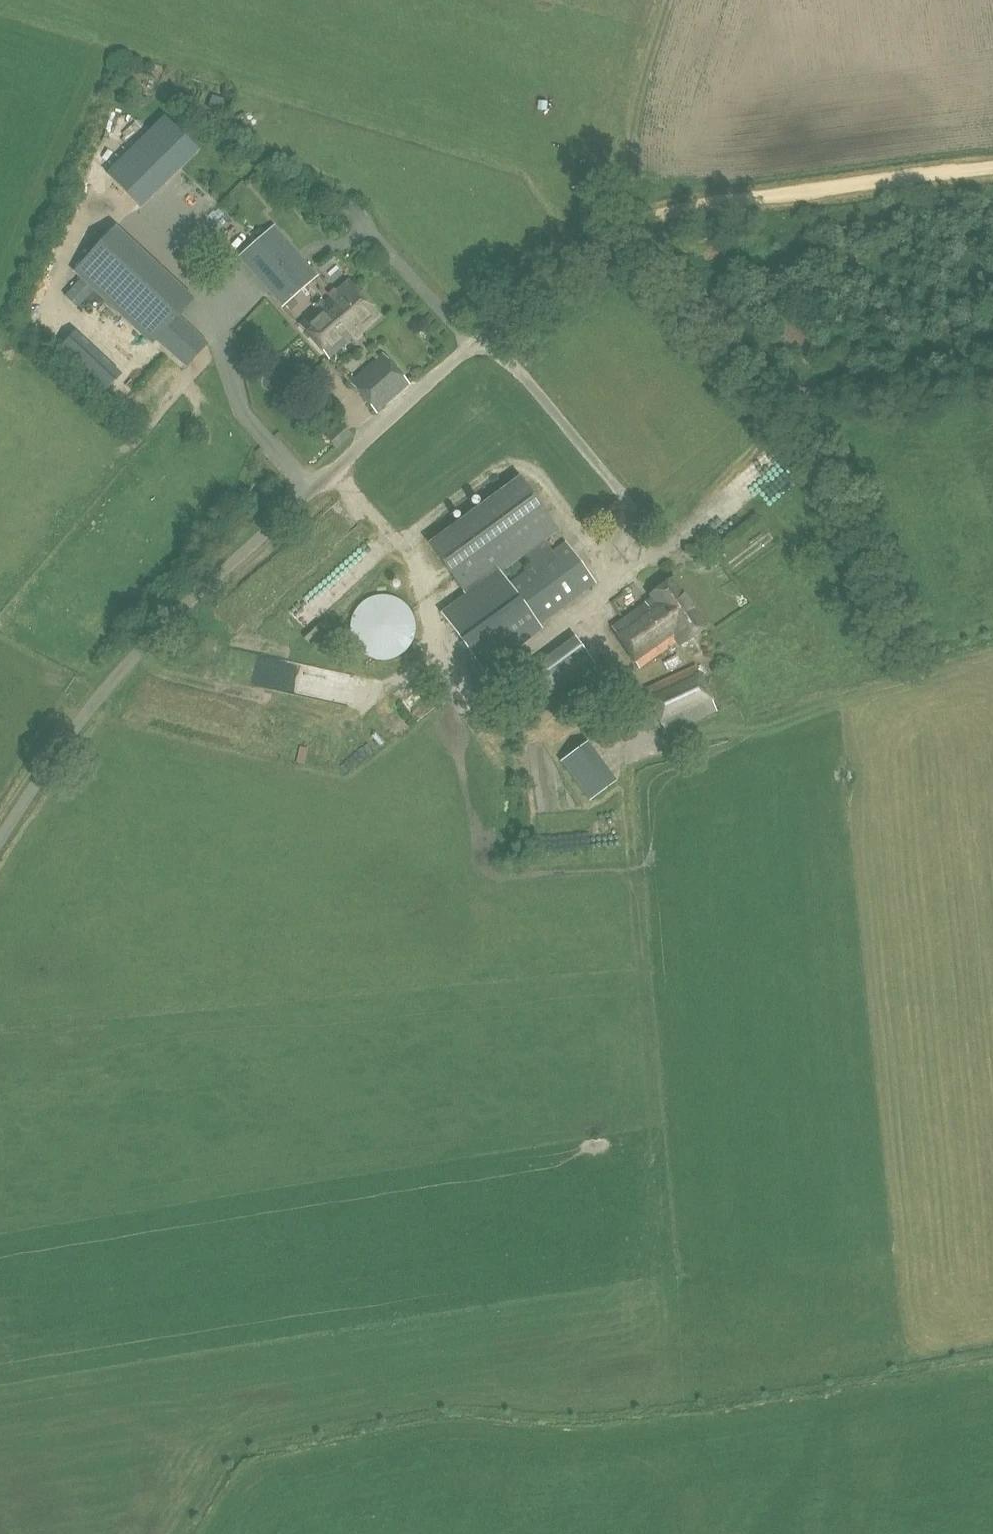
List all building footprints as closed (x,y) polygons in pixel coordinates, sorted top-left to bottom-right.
[(256,127),(262,115),(251,110),(245,121),(256,127)] [(164,116),(107,173),(141,207),(198,151),(164,116)] [(203,202),(190,208),(196,221),(209,215),(203,202)] [(115,227),(74,271),(152,343),(156,339),(186,367),(207,344),(177,316),(193,299),(115,227)] [(240,257),(282,305),(316,275),(274,227),(240,257)] [(349,280),(334,294),(330,297),(331,298),(300,325),(329,359),(380,315),(349,280)] [(81,300),(64,316),(77,329),(93,312),(81,300)] [(382,354),(350,382),(377,412),(409,384),(382,354)] [(325,436),(336,449),(352,435),(341,422),(325,436)] [(485,671),(541,631),(537,625),(596,583),(567,543),(554,552),(545,539),(558,530),(520,479),(431,543),(468,594),(442,612),(485,671)] [(652,596),(610,627),(639,667),(676,640),(680,645),(708,625),(673,577),(650,594),(652,596)] [(330,584),(307,609),(322,623),(345,597),(330,584)] [(350,629),(352,638),(352,639),(357,647),(365,654),(374,658),(384,660),(394,658),(403,653),(410,645),(414,636),(415,626),(413,616),(408,607),(401,600),(391,596),(381,595),(371,597),(363,602),(356,609),(351,618),(350,629)] [(576,636),(526,672),(546,699),(595,663),(576,636)] [(666,734),(717,710),(696,664),(645,688),(666,734)] [(410,701),(423,721),(441,708),(428,689),(410,701)]
